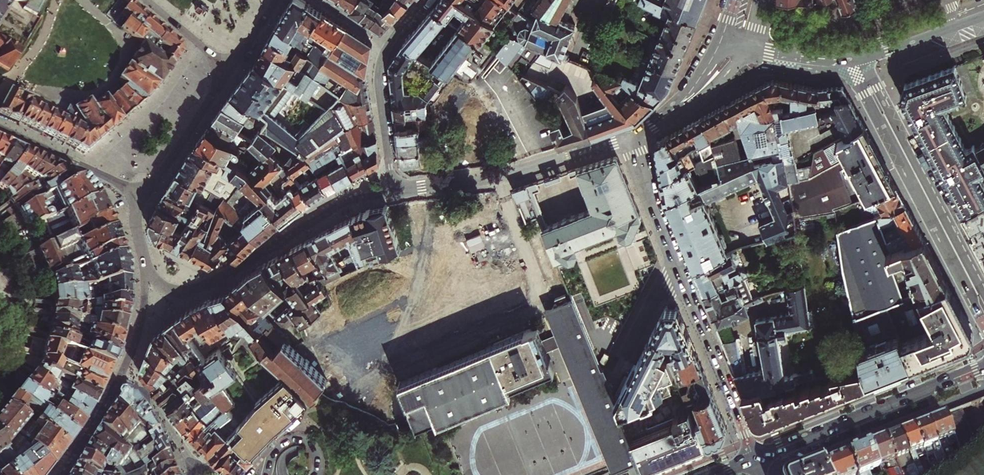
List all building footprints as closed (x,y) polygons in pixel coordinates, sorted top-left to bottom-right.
[(9,0),(0,0),(0,17),(9,0)] [(29,4),(23,1),(21,7),(33,15),(44,0),(37,0),(29,4)] [(303,0),(291,0),(290,2),(286,9),(276,24),(292,34),(310,4),(303,0)] [(348,5),(350,7),(348,10),(356,16),(359,18),(366,8),(380,19),(387,26),(389,24),(393,20),(384,11),(391,3),(387,0),(341,0),(348,5)] [(408,2),(405,0),(387,0),(391,3),(401,10),(406,5),(408,2)] [(459,0),(440,0),(433,8),(446,17),(459,27),(478,40),(481,42),(494,23),(475,10),(460,0),(459,0)] [(502,0),(483,0),(475,10),(494,23),(509,4),(502,0)] [(526,0),(502,0),(509,4),(518,10),(526,0)] [(556,16),(566,0),(538,0),(534,6),(540,9),(535,20),(526,16),(518,10),(503,29),(512,35),(555,54),(561,56),(575,24),(561,19),(556,16)] [(556,16),(561,19),(572,0),(566,0),(556,16)] [(598,28),(603,30),(615,0),(610,0),(598,28)] [(657,39),(684,51),(691,36),(697,20),(662,5),(652,0),(640,0),(638,3),(642,5),(654,11),(653,12),(666,18),(657,39)] [(664,0),(663,0),(652,0),(662,5),(697,20),(698,18),(705,0),(664,0)] [(842,10),(856,5),(855,1),(857,0),(838,0),(842,10)] [(120,28),(132,37),(138,28),(146,17),(137,10),(128,3),(120,14),(127,20),(120,28)] [(397,15),(401,10),(391,3),(384,11),(393,20),(397,15)] [(306,36),(322,12),(316,9),(310,4),(292,34),(296,36),(303,41),(306,36)] [(369,24),(380,31),(383,30),(387,26),(380,19),(366,8),(359,18),(369,24)] [(446,17),(433,8),(420,24),(403,43),(416,52),(446,17)] [(328,52),(346,28),(328,16),(322,12),(306,36),(315,43),(328,52)] [(151,51),(165,33),(156,26),(146,17),(138,28),(132,37),(142,44),(151,51)] [(273,29),(269,36),(288,49),(296,36),(292,34),(276,24),(273,29)] [(478,40),(459,27),(432,62),(448,73),(456,64),(462,69),(461,70),(468,76),(483,57),(476,52),(474,55),(467,50),(474,41),(476,42),(478,40)] [(361,102),(371,102),(368,85),(367,77),(370,58),(372,45),(346,28),(328,52),(315,43),(306,55),(307,56),(301,65),(300,66),(298,69),(298,70),(293,77),(297,79),(296,80),(292,78),(291,80),(290,79),(286,85),(293,89),(307,99),(319,82),(336,95),(339,97),(337,99),(349,100),(361,102)] [(151,51),(172,67),(178,58),(182,53),(180,45),(165,33),(151,51)] [(512,35),(499,51),(512,68),(523,55),(533,62),(535,61),(550,67),(555,54),(512,35)] [(0,36),(0,67),(8,71),(21,47),(0,36)] [(267,41),(264,46),(288,64),(292,59),(301,65),(307,56),(306,55),(315,43),(306,36),(303,41),(296,36),(288,49),(269,36),(267,41)] [(635,55),(648,61),(675,74),(681,60),(684,51),(657,39),(650,56),(643,52),(642,54),(636,52),(635,55)] [(426,102),(448,73),(432,62),(416,52),(403,43),(398,52),(389,65),(394,105),(426,102)] [(134,54),(165,76),(172,67),(151,51),(142,44),(134,54)] [(260,54),(255,63),(286,85),(290,79),(286,76),(296,64),(300,66),(301,65),(292,59),(288,64),(264,46),(260,54)] [(127,65),(158,86),(162,80),(165,76),(134,54),(127,65)] [(675,74),(648,61),(637,84),(621,76),(618,82),(631,92),(653,104),(662,95),(669,89),(675,74)] [(244,77),(231,95),(255,110),(267,117),(259,128),(295,152),(305,140),(272,116),(293,89),(286,85),(255,63),(244,77)] [(124,85),(144,102),(152,93),(158,86),(127,65),(117,79),(124,85)] [(973,144),(965,149),(942,105),(965,96),(954,65),(904,83),(901,90),(899,95),(906,108),(936,164),(938,167),(947,185),(983,165),(975,148),(973,144)] [(618,82),(596,72),(594,74),(597,78),(610,93),(616,87),(623,94),(625,92),(630,92),(619,103),(635,121),(644,112),(653,104),(631,92),(618,82)] [(520,77),(540,101),(559,147),(570,144),(581,140),(588,138),(591,137),(582,113),(576,98),(565,85),(559,92),(523,74),(520,77)] [(592,82),(606,103),(582,113),(591,137),(613,129),(635,122),(635,121),(619,103),(610,93),(597,78),(592,82)] [(773,80),(763,85),(774,115),(776,123),(782,122),(781,113),(782,113),(781,81),(773,80)] [(800,85),(781,81),(782,113),(785,112),(786,96),(792,97),(791,99),(791,111),(799,109),(800,85)] [(120,89),(115,93),(134,111),(139,106),(144,102),(124,85),(120,89)] [(727,104),(723,106),(730,126),(735,124),(739,123),(748,118),(745,112),(747,111),(752,112),(758,109),(761,117),(774,115),(763,85),(739,98),(727,104)] [(818,88),(800,85),(799,109),(810,107),(810,100),(813,101),(817,101),(820,102),(818,88)] [(842,86),(818,88),(820,102),(820,104),(822,112),(829,110),(828,107),(827,102),(832,100),(835,105),(835,106),(838,104),(836,100),(850,97),(844,86),(842,86)] [(9,91),(0,109),(0,116),(3,117),(8,119),(21,96),(9,91)] [(134,111),(115,93),(106,101),(121,123),(128,116),(134,111)] [(222,106),(244,119),(244,118),(249,121),(250,122),(251,121),(252,121),(253,120),(254,119),(254,118),(254,117),(254,115),(252,114),(253,112),(255,110),(231,95),(229,98),(227,100),(225,102),(222,106)] [(339,97),(336,95),(325,111),(305,140),(295,152),(303,157),(308,164),(312,168),(324,162),(339,154),(344,151),(336,136),(342,130),(358,121),(349,100),(337,99),(339,97)] [(21,96),(8,119),(15,122),(19,124),(29,105),(31,101),(21,96)] [(90,108),(109,134),(115,128),(121,123),(106,101),(103,97),(90,108)] [(784,151),(789,181),(800,179),(796,158),(799,157),(798,151),(794,151),(791,133),(793,134),(821,129),(822,126),(822,127),(838,119),(841,124),(836,127),(838,130),(825,137),(826,146),(853,132),(852,131),(864,125),(857,111),(850,97),(836,100),(838,104),(835,106),(836,108),(829,110),(822,112),(820,104),(818,105),(813,106),(810,107),(799,109),(791,111),(785,112),(782,113),(781,113),(782,122),(783,128),(779,134),(781,148),(782,152),(784,151)] [(361,102),(349,100),(358,121),(366,142),(377,139),(375,127),(371,105),(371,102),(361,102)] [(83,129),(96,145),(103,138),(109,134),(90,108),(86,102),(72,112),(75,118),(83,129)] [(426,102),(394,105),(395,112),(395,116),(426,114),(426,102)] [(29,105),(19,124),(25,127),(30,129),(40,110),(29,105)] [(244,119),(222,106),(218,112),(214,117),(236,131),(244,119)] [(718,109),(713,112),(722,132),(731,127),(730,126),(723,106),(718,109)] [(61,121),(52,139),(59,142),(63,144),(75,118),(72,112),(69,107),(61,121)] [(40,110),(30,129),(36,131),(41,134),(50,115),(40,110)] [(708,115),(701,118),(709,137),(722,132),(713,112),(708,115)] [(745,112),(748,118),(739,123),(750,155),(781,148),(779,134),(783,128),(782,122),(776,123),(774,115),(761,117),(745,112)] [(426,114),(395,116),(396,122),(397,127),(426,125),(426,114)] [(50,115),(41,134),(47,136),(52,139),(61,121),(50,115)] [(210,122),(205,129),(241,149),(243,150),(249,143),(251,140),(236,131),(214,117),(210,122)] [(75,118),(63,144),(69,147),(74,149),(83,129),(75,118)] [(693,122),(684,127),(693,148),(710,139),(709,137),(701,118),(693,122)] [(362,172),(369,168),(363,155),(370,151),(366,142),(358,121),(342,130),(336,136),(344,151),(339,154),(352,177),(362,172)] [(426,125),(397,127),(398,134),(398,140),(426,137),(426,125)] [(789,181),(795,218),(795,222),(811,219),(810,216),(827,213),(828,216),(836,215),(835,209),(837,208),(853,202),(841,169),(846,167),(843,160),(847,158),(850,164),(848,165),(854,177),(856,175),(868,197),(869,197),(896,186),(891,177),(879,153),(864,125),(852,131),(853,132),(826,146),(816,148),(810,177),(800,179),(789,181)] [(675,132),(668,136),(676,156),(693,148),(684,127),(675,132)] [(83,129),(74,149),(79,151),(85,154),(96,145),(83,129)] [(202,134),(197,141),(247,172),(248,174),(250,172),(247,169),(246,166),(239,160),(236,161),(234,159),(241,149),(205,129),(202,134)] [(258,151),(265,156),(269,152),(275,146),(257,133),(251,140),(249,143),(258,151)] [(426,137),(398,140),(399,146),(400,151),(427,148),(427,141),(431,140),(431,136),(426,137)] [(668,136),(658,141),(656,145),(657,153),(659,165),(676,156),(668,136)] [(715,153),(719,163),(742,157),(734,136),(711,143),(715,153)] [(376,164),(380,162),(379,151),(377,139),(366,142),(370,151),(363,155),(369,168),(376,164)] [(661,172),(662,179),(694,163),(696,162),(715,153),(711,143),(710,139),(693,148),(676,156),(659,165),(661,172)] [(173,179),(167,188),(200,203),(206,206),(215,209),(218,211),(231,223),(240,215),(245,221),(237,228),(240,231),(245,227),(252,222),(250,221),(246,216),(253,209),(250,205),(257,199),(262,203),(270,198),(260,187),(248,174),(247,172),(197,141),(193,147),(184,162),(173,179)] [(0,142),(0,169),(14,148),(9,146),(0,142)] [(249,143),(243,150),(253,158),(258,151),(249,143)] [(975,148),(983,165),(983,143),(975,148)] [(25,154),(21,152),(14,148),(0,169),(0,188),(25,154)] [(427,148),(400,151),(401,159),(402,166),(426,160),(427,148)] [(781,148),(750,155),(758,177),(750,180),(767,219),(759,223),(767,241),(792,234),(797,232),(795,222),(795,218),(789,181),(784,151),(782,152),(781,148)] [(260,187),(282,165),(269,152),(265,156),(250,172),(248,174),(260,187)] [(664,189),(666,202),(717,179),(717,176),(724,173),(719,163),(715,153),(696,162),(706,181),(699,184),(690,167),(693,167),(695,166),(694,163),(662,179),(664,189)] [(13,210),(71,174),(67,172),(57,168),(51,165),(48,164),(39,160),(31,156),(25,154),(0,188),(0,190),(6,194),(13,210)] [(346,180),(352,177),(339,154),(324,162),(337,186),(346,180)] [(282,165),(285,170),(299,159),(292,155),(282,165)] [(616,157),(614,156),(566,172),(569,178),(576,176),(588,211),(574,217),(574,216),(561,220),(561,221),(547,227),(546,224),(541,226),(554,259),(561,256),(562,257),(568,259),(573,257),(576,250),(574,245),(582,242),(582,243),(606,233),(606,232),(614,229),(616,233),(623,236),(629,234),(640,216),(616,157)] [(297,184),(311,201),(318,197),(326,192),(316,175),(314,171),(312,168),(308,164),(303,157),(299,160),(299,159),(285,170),(291,177),(301,170),(303,171),(306,169),(312,177),(305,182),(303,180),(297,184)] [(686,250),(693,269),(728,253),(725,245),(727,244),(723,234),(722,234),(720,234),(709,207),(708,208),(705,200),(750,180),(742,157),(719,163),(724,173),(717,176),(717,179),(666,202),(673,218),(686,250)] [(333,188),(337,186),(324,162),(312,168),(314,171),(316,175),(326,192),(333,188)] [(292,215),(301,208),(282,183),(289,175),(285,170),(282,165),(260,187),(270,198),(262,203),(281,223),(292,215)] [(947,185),(955,199),(961,211),(983,199),(983,181),(982,178),(983,176),(983,165),(947,185)] [(13,210),(17,217),(82,179),(76,177),(71,174),(13,210)] [(282,183),(301,208),(307,205),(311,201),(297,184),(291,177),(289,175),(282,183)] [(22,223),(29,232),(50,222),(98,199),(90,190),(83,180),(82,179),(17,217),(5,224),(0,227),(0,234),(8,230),(22,223)] [(539,190),(536,182),(526,185),(529,193),(533,192),(539,190)] [(526,185),(513,190),(525,223),(538,218),(529,193),(526,185)] [(877,215),(906,204),(902,197),(896,186),(869,197),(866,203),(868,209),(872,210),(875,216),(877,215)] [(200,203),(167,188),(165,192),(162,197),(195,211),(200,203)] [(533,192),(529,193),(538,218),(541,226),(546,224),(533,192)] [(195,211),(162,197),(160,201),(157,205),(189,220),(195,211)] [(53,228),(68,221),(74,234),(82,230),(82,229),(108,218),(104,210),(98,199),(50,222),(53,228)] [(262,203),(257,199),(250,205),(253,209),(273,230),(277,227),(281,223),(262,203)] [(961,211),(971,229),(983,254),(983,199),(961,211)] [(172,227),(165,241),(177,247),(180,249),(198,219),(206,206),(200,203),(195,211),(189,220),(181,232),(172,227)] [(890,251),(924,238),(918,227),(906,204),(877,215),(881,224),(895,219),(904,237),(902,237),(902,238),(898,240),(892,229),(884,233),(890,251)] [(189,220),(157,205),(154,211),(150,219),(163,223),(172,227),(181,232),(189,220)] [(198,219),(180,249),(187,252),(190,254),(197,242),(207,227),(215,209),(206,206),(198,219)] [(379,207),(370,208),(362,212),(351,218),(365,261),(391,251),(399,248),(397,242),(384,206),(379,207)] [(197,242),(190,254),(201,260),(209,264),(226,249),(233,243),(230,240),(240,231),(237,228),(231,223),(218,211),(215,209),(207,227),(197,242)] [(270,233),(273,230),(253,209),(246,216),(250,221),(252,222),(266,236),(270,233)] [(875,216),(837,229),(842,266),(855,317),(887,304),(904,297),(891,260),(888,252),(890,251),(884,233),(881,224),(877,215),(875,216)] [(79,246),(114,230),(114,228),(111,224),(108,218),(82,229),(82,230),(74,234),(79,246)] [(337,225),(327,229),(336,246),(343,258),(345,263),(349,270),(365,261),(351,218),(337,225)] [(163,223),(150,219),(154,230),(157,237),(163,223)] [(245,227),(259,242),(262,239),(266,236),(252,222),(245,227)] [(163,223),(157,237),(159,238),(162,239),(164,241),(165,241),(172,227),(163,223)] [(240,231),(230,240),(233,243),(226,249),(236,260),(244,253),(249,249),(253,246),(259,242),(245,227),(240,231)] [(318,234),(304,241),(323,269),(325,273),(323,274),(325,282),(342,273),(349,270),(345,263),(338,266),(336,262),(330,250),(336,246),(327,229),(318,234)] [(116,236),(114,230),(79,246),(74,234),(53,244),(64,267),(119,244),(116,236)] [(917,292),(947,282),(936,262),(924,238),(890,251),(888,252),(891,260),(903,256),(907,258),(907,260),(907,262),(906,264),(900,266),(902,273),(911,270),(912,275),(907,277),(909,285),(914,283),(917,292)] [(298,244),(289,249),(303,268),(314,261),(314,266),(316,269),(310,273),(309,271),(308,270),(307,270),(305,271),(310,278),(318,274),(322,271),(323,269),(304,241),(298,244)] [(47,274),(64,267),(53,244),(37,252),(47,274)] [(49,280),(122,254),(121,251),(119,244),(64,267),(47,274),(49,280)] [(284,252),(277,256),(288,272),(292,278),(295,282),(299,280),(302,284),(309,279),(311,283),(304,287),(301,289),(310,300),(299,307),(308,320),(332,301),(331,300),(327,292),(324,287),(324,286),(323,283),(318,274),(310,278),(305,271),(303,268),(289,249),(284,252)] [(699,283),(703,293),(745,277),(748,276),(758,273),(757,269),(747,272),(742,271),(741,271),(737,262),(738,261),(739,257),(737,254),(734,252),(732,253),(732,251),(728,253),(693,269),(699,283)] [(128,276),(128,269),(125,261),(122,254),(49,280),(52,291),(85,287),(93,286),(128,282),(128,276)] [(270,260),(263,264),(269,272),(270,271),(287,292),(299,286),(298,284),(297,284),(295,282),(292,278),(283,284),(278,278),(288,272),(277,256),(270,260)] [(255,269),(250,271),(241,279),(238,281),(253,295),(266,307),(286,292),(297,305),(277,318),(283,323),(288,324),(294,318),(301,326),(308,320),(299,307),(310,300),(301,289),(299,286),(287,292),(270,271),(269,272),(263,264),(255,269)] [(709,307),(713,316),(754,299),(745,277),(703,293),(709,307)] [(304,287),(302,284),(299,280),(295,282),(297,284),(298,284),(299,286),(301,289),(304,287)] [(737,338),(722,341),(735,373),(742,391),(762,387),(809,377),(808,373),(795,376),(794,373),(786,375),(778,336),(786,334),(786,332),(790,331),(790,328),(811,324),(804,280),(801,281),(802,284),(787,289),(790,313),(756,319),(760,340),(757,341),(759,351),(762,350),(766,368),(745,372),(737,338)] [(237,283),(234,285),(248,299),(251,297),(253,295),(238,281),(237,283)] [(92,302),(128,298),(128,293),(128,284),(128,282),(93,286),(95,298),(92,298),(92,302)] [(966,340),(971,327),(962,310),(954,295),(947,282),(917,292),(904,297),(887,304),(911,361),(941,349),(966,340)] [(227,291),(224,294),(259,333),(267,325),(270,328),(274,323),(248,299),(234,285),(231,288),(227,291)] [(82,302),(87,302),(85,287),(52,291),(53,303),(74,302),(82,302)] [(218,296),(210,298),(229,326),(232,329),(251,340),(263,353),(271,345),(259,333),(224,294),(218,296)] [(715,322),(717,327),(749,315),(746,306),(748,306),(764,300),(762,296),(758,297),(754,299),(713,316),(715,322)] [(82,308),(128,311),(128,310),(128,306),(128,298),(92,302),(87,302),(82,302),(82,308)] [(288,336),(274,323),(270,328),(267,325),(259,333),(271,345),(263,353),(283,374),(266,391),(223,331),(229,326),(210,298),(207,300),(191,307),(183,313),(176,318),(215,375),(210,380),(216,386),(221,383),(233,401),(226,406),(231,413),(238,423),(208,454),(213,459),(217,462),(237,440),(244,447),(240,453),(247,459),(255,450),(267,439),(277,429),(281,425),(295,413),(293,410),(298,406),(300,406),(302,405),(303,403),(305,400),(307,398),(309,400),(315,395),(318,392),(316,390),(325,380),(284,340),(288,336)] [(579,324),(570,299),(567,300),(563,301),(564,302),(545,309),(548,315),(550,319),(552,326),(556,335),(578,389),(610,470),(609,470),(610,473),(638,461),(613,402),(610,392),(607,393),(605,390),(607,389),(609,386),(607,384),(605,378),(601,368),(599,369),(580,323),(579,324)] [(53,303),(52,313),(72,316),(73,312),(82,308),(82,302),(74,302),(53,303)] [(862,366),(866,379),(892,369),(911,361),(887,304),(855,317),(858,338),(867,335),(871,345),(859,349),(862,366)] [(77,319),(125,323),(125,321),(126,317),(128,311),(82,308),(73,312),(72,316),(72,318),(77,319)] [(678,308),(665,308),(644,347),(661,356),(666,347),(666,345),(664,344),(665,340),(674,340),(676,344),(674,345),(673,346),(674,346),(676,353),(664,358),(668,360),(678,356),(695,349),(690,338),(678,308)] [(51,320),(76,326),(77,319),(72,318),(72,316),(52,313),(51,320)] [(215,375),(176,318),(172,321),(165,327),(199,371),(205,378),(202,380),(206,384),(210,380),(215,375)] [(76,326),(121,339),(123,330),(125,323),(77,319),(76,326)] [(51,320),(50,329),(74,335),(76,326),(51,320)] [(539,325),(538,324),(400,381),(401,385),(406,395),(390,402),(396,418),(412,411),(417,423),(418,424),(418,422),(466,403),(468,409),(473,406),(478,405),(482,404),(480,397),(489,393),(553,367),(553,369),(554,368),(547,351),(546,351),(542,341),(538,332),(536,326),(539,325)] [(81,338),(118,350),(120,344),(121,339),(76,326),(74,335),(81,338)] [(545,329),(538,332),(542,341),(549,338),(556,335),(552,326),(545,329)] [(199,371),(165,327),(160,330),(154,335),(193,376),(199,371)] [(50,329),(49,335),(75,344),(78,345),(81,338),(74,335),(50,329)] [(49,335),(45,342),(72,352),(75,344),(49,335)] [(193,376),(154,335),(151,343),(148,349),(183,381),(188,377),(190,379),(193,376)] [(78,345),(116,358),(117,353),(118,350),(81,338),(78,345)] [(45,342),(43,356),(103,384),(107,375),(111,368),(72,352),(45,342)] [(72,352),(111,368),(113,363),(116,358),(78,345),(75,344),(72,352)] [(613,402),(638,461),(642,470),(675,457),(702,446),(686,404),(677,382),(668,360),(664,358),(661,356),(644,347),(642,350),(635,363),(631,370),(613,402)] [(183,381),(148,349),(144,358),(141,364),(159,380),(166,388),(176,380),(183,387),(186,390),(194,382),(190,379),(188,377),(183,381)] [(677,382),(703,370),(700,361),(695,349),(678,356),(668,360),(677,382)] [(103,384),(43,356),(42,360),(37,368),(97,397),(100,391),(103,384)] [(159,380),(141,364),(140,368),(141,373),(150,385),(149,386),(150,388),(159,380)] [(831,373),(833,378),(821,383),(821,381),(810,386),(809,383),(801,386),(801,387),(799,388),(799,389),(797,390),(795,386),(785,390),(785,388),(777,392),(776,390),(768,394),(768,395),(766,396),(762,387),(742,391),(752,415),(758,417),(763,420),(795,407),(838,390),(866,379),(862,366),(831,373)] [(97,397),(37,368),(32,374),(52,388),(60,394),(91,410),(94,404),(97,397)] [(677,382),(686,404),(712,392),(708,381),(703,370),(677,382)] [(5,371),(0,377),(0,382),(14,396),(15,396),(49,419),(50,419),(75,436),(78,431),(81,426),(22,387),(12,378),(5,371)] [(32,374),(22,387),(81,426),(83,422),(86,418),(66,406),(64,409),(58,405),(60,402),(48,394),(52,388),(32,374)] [(159,380),(150,388),(153,391),(157,395),(166,388),(159,380)] [(166,388),(157,395),(158,397),(161,401),(163,402),(183,387),(176,380),(166,388)] [(196,402),(176,418),(180,423),(184,428),(202,413),(209,420),(225,405),(226,406),(233,401),(221,383),(216,386),(210,380),(206,384),(212,391),(204,396),(196,402)] [(194,382),(186,390),(189,393),(189,394),(194,400),(201,392),(204,396),(212,391),(206,384),(202,380),(196,385),(194,382)] [(183,387),(163,402),(165,406),(168,409),(189,394),(189,393),(186,390),(183,387)] [(52,388),(48,394),(60,402),(66,406),(86,418),(88,414),(91,410),(60,394),(52,388)] [(686,404),(702,446),(713,441),(721,438),(726,426),(724,420),(712,392),(686,404)] [(189,394),(168,409),(172,414),(176,418),(196,402),(194,400),(189,394)] [(15,396),(14,396),(8,408),(34,425),(64,450),(69,444),(75,436),(50,419),(49,419),(15,396)] [(125,401),(124,401),(119,409),(134,423),(137,418),(134,415),(135,413),(133,410),(133,401),(125,401)] [(140,404),(139,401),(133,401),(133,410),(135,413),(134,415),(137,418),(144,409),(140,404)] [(0,403),(0,443),(11,457),(22,443),(28,449),(50,470),(53,465),(62,454),(64,450),(34,425),(8,408),(0,403)] [(209,420),(191,436),(195,440),(198,444),(215,426),(231,413),(226,406),(225,405),(209,420)] [(119,409),(118,408),(113,417),(104,431),(146,471),(158,463),(155,456),(158,454),(156,451),(149,441),(152,439),(142,429),(134,423),(119,409)] [(134,423),(142,429),(152,420),(148,414),(144,409),(137,418),(134,423)] [(961,409),(946,415),(957,444),(961,455),(974,445),(965,422),(961,409)] [(209,420),(202,413),(184,428),(187,432),(191,436),(209,420)] [(215,426),(198,444),(204,449),(208,454),(238,423),(231,413),(215,426)] [(957,444),(946,415),(937,419),(930,422),(947,466),(956,459),(951,446),(957,444)] [(142,429),(152,439),(160,433),(156,426),(152,420),(142,429)] [(915,428),(926,457),(926,458),(934,455),(937,464),(930,467),(930,468),(933,474),(935,474),(947,466),(930,422),(922,425),(915,428)] [(900,433),(918,474),(933,474),(930,468),(922,472),(923,470),(921,464),(919,463),(917,460),(926,457),(915,428),(908,430),(900,433)] [(146,471),(104,431),(98,440),(94,447),(112,460),(107,469),(114,473),(114,474),(146,474),(146,471)] [(149,441),(156,451),(166,445),(163,439),(160,433),(152,439),(149,441)] [(887,439),(900,470),(907,468),(907,472),(908,474),(918,474),(900,433),(894,436),(887,439)] [(870,445),(883,474),(902,474),(900,470),(887,439),(878,442),(870,445)] [(230,473),(233,474),(247,459),(240,453),(244,447),(237,440),(217,462),(222,466),(225,469),(230,473)] [(7,474),(46,474),(50,470),(28,449),(15,463),(11,457),(0,443),(0,467),(7,474)] [(28,449),(22,443),(11,457),(15,463),(28,449)] [(155,456),(158,463),(170,456),(167,450),(166,445),(156,451),(158,454),(155,456)] [(849,454),(859,474),(883,474),(870,445),(861,449),(849,454)] [(90,452),(87,458),(107,469),(112,460),(94,447),(90,452)] [(820,465),(826,474),(859,474),(849,454),(835,459),(820,465)] [(146,474),(155,474),(174,466),(172,461),(170,456),(158,463),(146,471),(146,474)] [(80,469),(94,474),(114,474),(114,473),(107,469),(87,458),(83,463),(80,469)] [(820,465),(815,467),(800,473),(795,474),(794,474),(826,474),(820,465)] [(176,471),(174,466),(155,474),(177,474),(176,471)]
